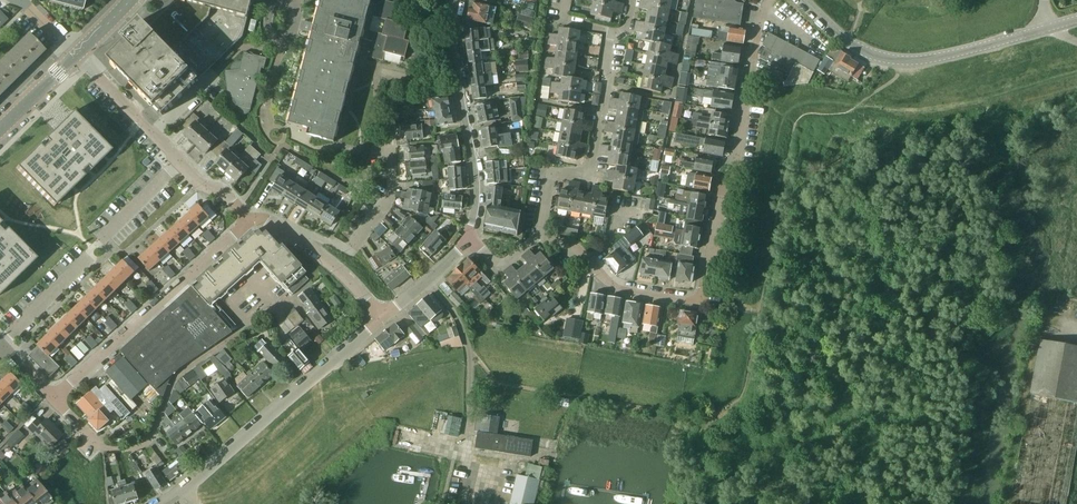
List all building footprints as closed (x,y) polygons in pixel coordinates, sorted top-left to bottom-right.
[(48,2),(82,11),(85,0),(49,0),(48,2)] [(107,59),(111,63),(162,115),(206,72),(211,68),(231,48),(235,44),(239,28),(245,5),(246,3),(247,0),(176,0),(148,27),(142,21),(140,20),(139,21),(132,28),(130,30),(123,37),(121,38),(123,40),(125,42),(107,59)] [(370,57),(383,60),(385,52),(404,57),(409,38),(404,37),(408,21),(399,19),(403,5),(386,0),(376,0),(376,3),(371,1),(371,0),(320,0),(314,23),(305,20),(302,30),(312,32),(288,123),(309,129),(307,135),(322,139),(321,139),(333,143),(361,38),(374,42),(370,57)] [(592,3),(622,9),(623,4),(614,2),(614,0),(593,0),(593,1),(592,3)] [(640,4),(669,10),(669,9),(669,7),(671,0),(650,0),(641,0),(640,4)] [(742,5),(735,4),(731,0),(696,0),(693,18),(733,24),(738,25),(742,5)] [(486,24),(489,6),(473,3),(472,9),(469,8),(467,20),(486,24)] [(621,15),(622,9),(592,3),(592,5),(590,15),(610,20),(612,13),(621,15)] [(648,11),(647,17),(666,21),(668,11),(669,10),(640,4),(639,9),(648,11)] [(526,15),(532,17),(534,11),(528,8),(526,15)] [(530,29),(532,18),(514,12),(513,15),(518,16),(515,27),(530,29)] [(636,21),(635,27),(664,33),(664,32),(664,30),(666,21),(647,17),(646,23),(636,21)] [(251,20),(248,31),(253,32),(254,33),(257,21),(251,19),(251,20)] [(465,31),(466,42),(487,40),(485,29),(478,29),(477,25),(473,25),(474,30),(465,31)] [(642,41),(650,42),(661,44),(662,44),(661,44),(664,34),(664,33),(635,27),(634,32),(643,34),(642,41)] [(718,32),(717,40),(741,44),(741,43),(744,31),(729,28),(720,27),(719,33),(718,32)] [(549,33),(549,39),(578,43),(579,41),(580,31),(560,28),(559,35),(549,33)] [(692,28),(690,35),(712,38),(712,31),(692,28)] [(813,72),(816,66),(819,60),(767,33),(762,46),(765,47),(759,58),(790,74),(795,63),(813,72)] [(45,52),(28,35),(0,62),(0,96),(45,52)] [(689,35),(684,56),(695,58),(699,38),(689,35)] [(466,42),(467,54),(480,52),(490,50),(488,39),(487,40),(466,42)] [(557,45),(556,52),(577,55),(578,45),(578,43),(549,39),(548,44),(557,45)] [(647,53),(647,55),(677,61),(678,56),(669,54),(671,46),(662,44),(661,44),(650,42),(648,51),(647,53)] [(721,55),(712,54),(711,59),(737,63),(740,49),(723,46),(721,55)] [(236,106),(237,108),(237,109),(237,110),(237,111),(238,111),(238,112),(239,113),(240,114),(241,114),(242,114),(244,114),(245,114),(246,114),(246,113),(247,113),(248,112),(248,111),(249,110),(249,109),(250,109),(250,108),(253,101),(252,101),(253,98),(256,92),(255,92),(255,89),(258,83),(257,83),(261,68),(263,69),(266,58),(243,52),(240,62),(238,62),(237,62),(236,63),(235,63),(234,63),(233,64),(232,66),(231,67),(231,68),(231,69),(231,71),(224,71),(225,73),(223,73),(225,79),(225,81),(224,82),(226,88),(226,90),(225,90),(227,96),(227,98),(226,99),(228,105),(228,107),(236,106)] [(467,54),(469,65),(482,64),(480,52),(467,54)] [(546,57),(545,63),(575,67),(575,65),(577,55),(556,52),(555,58),(546,57)] [(833,66),(850,75),(847,79),(854,83),(864,68),(850,59),(850,58),(841,52),(833,66)] [(647,56),(645,66),(666,71),(667,65),(675,66),(677,61),(647,55),(647,56)] [(684,57),(681,72),(689,74),(692,58),(684,57)] [(516,72),(528,71),(527,60),(515,61),(516,72)] [(823,61),(819,68),(817,70),(824,75),(830,65),(823,61)] [(469,65),(470,77),(483,75),(492,74),(490,63),(482,64),(469,65)] [(553,76),(562,77),(573,79),(573,78),(575,69),(575,67),(545,63),(545,68),(554,69),(553,76)] [(645,66),(642,78),(671,84),(672,79),(664,77),(666,71),(645,66)] [(708,66),(707,76),(707,77),(735,81),(736,70),(708,66)] [(470,77),(472,88),(485,86),(493,85),(492,74),(483,75),(470,77)] [(525,74),(515,75),(516,82),(526,81),(525,74)] [(705,86),(717,88),(733,90),(735,81),(707,77),(707,76),(705,86)] [(552,82),(551,87),(581,92),(581,90),(582,80),(573,78),(573,79),(562,77),(561,83),(552,82)] [(670,89),(671,84),(642,78),(640,90),(661,94),(662,88),(670,89)] [(678,85),(687,87),(689,79),(680,78),(678,85)] [(517,91),(527,90),(526,81),(516,83),(516,82),(494,85),(495,90),(516,87),(517,91)] [(486,98),(485,86),(472,88),(473,99),(486,98)] [(580,94),(581,92),(551,87),(550,93),(560,94),(559,101),(579,104),(580,94)] [(730,110),(733,96),(694,90),(693,96),(711,100),(710,107),(730,110)] [(610,100),(609,105),(639,110),(641,98),(620,94),(619,101),(610,100)] [(512,122),(522,120),(523,120),(523,118),(524,116),(524,115),(526,96),(520,97),(509,99),(512,122)] [(433,100),(435,113),(450,111),(449,107),(451,106),(450,104),(451,103),(451,100),(449,100),(449,97),(433,100)] [(661,113),(669,115),(671,104),(663,102),(661,113)] [(674,103),(671,117),(680,118),(683,104),(674,103)] [(480,124),(493,121),(489,104),(476,107),(480,124)] [(617,111),(616,118),(641,123),(643,111),(639,110),(609,105),(609,109),(617,111)] [(563,121),(563,122),(591,128),(592,122),(584,121),(585,114),(565,110),(563,118),(563,121)] [(437,126),(440,126),(454,124),(453,122),(454,121),(454,118),(452,117),(452,115),(451,115),(450,111),(435,113),(437,126)] [(72,112),(15,168),(53,207),(110,151),(72,112)] [(693,112),(692,121),(727,127),(729,116),(711,113),(710,119),(701,117),(702,114),(693,112)] [(184,135),(195,145),(207,132),(196,122),(199,119),(194,114),(183,126),(188,131),(184,135)] [(668,131),(675,132),(678,118),(671,117),(668,131)] [(606,123),(605,128),(639,134),(641,123),(616,118),(615,124),(606,123)] [(726,138),(727,127),(692,121),(691,127),(697,128),(709,130),(708,135),(726,138)] [(562,123),(560,134),(581,138),(582,131),(590,133),(591,128),(563,122),(562,123)] [(399,137),(397,137),(396,137),(397,145),(408,144),(407,139),(422,138),(421,125),(398,127),(399,137)] [(498,147),(512,145),(510,133),(496,135),(495,127),(481,130),(484,147),(497,145),(498,147)] [(613,134),(612,141),(637,146),(639,134),(605,128),(604,133),(613,134)] [(207,132),(195,145),(205,154),(209,150),(214,155),(225,142),(220,138),(217,141),(207,132)] [(558,145),(587,151),(588,145),(580,144),(581,138),(560,134),(559,143),(558,145)] [(452,163),(461,161),(457,135),(441,138),(443,149),(450,148),(452,163)] [(675,143),(696,146),(696,144),(705,146),(704,153),(722,156),(724,143),(676,135),(676,138),(675,143)] [(526,148),(533,149),(534,141),(527,140),(526,148)] [(602,146),(601,151),(630,156),(630,155),(630,154),(632,145),(637,146),(612,141),(611,147),(602,146)] [(215,163),(226,173),(238,159),(227,150),(230,147),(225,142),(214,155),(219,159),(215,163)] [(578,154),(586,155),(587,151),(558,145),(558,147),(556,157),(576,160),(578,154)] [(245,151),(256,161),(260,155),(250,146),(245,151)] [(405,161),(425,159),(424,146),(404,148),(405,161)] [(665,148),(663,155),(674,157),(675,150),(665,148)] [(607,165),(616,166),(617,166),(628,168),(630,157),(630,156),(601,151),(600,156),(609,158),(607,165)] [(486,163),(485,163),(486,171),(499,170),(507,169),(506,161),(499,162),(499,159),(496,159),(496,155),(486,155),(486,163)] [(146,158),(141,163),(145,167),(150,162),(146,158)] [(302,167),(305,163),(297,158),(294,162),(302,167)] [(680,162),(679,166),(679,167),(710,173),(712,161),(696,158),(695,164),(680,162)] [(238,159),(226,173),(236,182),(248,169),(238,159)] [(431,160),(432,175),(439,174),(438,166),(440,166),(439,159),(432,160),(431,160)] [(406,176),(426,174),(425,161),(405,163),(406,176)] [(305,163),(302,167),(310,172),(312,168),(305,163)] [(606,172),(605,177),(635,182),(635,180),(635,179),(637,170),(628,168),(617,166),(616,166),(615,173),(606,172)] [(270,180),(276,183),(272,189),(283,196),(295,178),(277,167),(270,180)] [(449,169),(450,179),(462,178),(461,168),(449,169)] [(499,170),(486,171),(487,184),(500,183),(506,183),(506,177),(516,176),(517,176),(516,169),(516,168),(507,169),(499,170)] [(318,177),(326,182),(329,178),(320,173),(318,177)] [(686,187),(693,188),(709,191),(711,178),(688,174),(686,187)] [(633,194),(635,182),(605,177),(605,182),(614,183),(612,190),(633,194)] [(295,178),(283,196),(295,204),(304,190),(307,186),(295,178)] [(333,187),(336,182),(329,178),(326,182),(333,187)] [(460,189),(463,189),(462,178),(450,179),(451,194),(460,194),(460,189)] [(557,210),(569,212),(575,183),(569,182),(567,191),(561,190),(557,210)] [(575,183),(569,212),(581,214),(585,195),(578,193),(580,184),(575,183)] [(345,194),(347,190),(340,185),(337,189),(345,194)] [(585,195),(581,214),(593,217),(598,187),(593,186),(591,196),(585,195)] [(598,187),(593,217),(605,219),(608,199),(602,197),(603,188),(598,187)] [(406,198),(406,199),(429,204),(431,194),(408,188),(407,193),(403,191),(401,197),(406,198)] [(489,188),(487,206),(501,207),(502,189),(489,188)] [(304,190),(295,204),(307,211),(316,198),(304,190)] [(670,199),(676,201),(705,206),(707,196),(691,193),(690,197),(670,194),(670,199)] [(461,210),(462,198),(445,196),(444,209),(461,210)] [(316,198),(307,211),(318,218),(327,205),(316,198)] [(686,217),(687,217),(697,219),(698,215),(703,216),(705,206),(675,201),(669,199),(666,198),(665,202),(667,202),(667,204),(674,205),(678,206),(688,207),(686,217)] [(427,214),(429,204),(406,199),(403,209),(427,214)] [(188,214),(199,226),(209,217),(198,205),(188,214)] [(327,205),(318,218),(331,226),(339,212),(327,205)] [(522,212),(501,207),(487,206),(487,209),(484,228),(518,236),(522,212)] [(178,223),(189,235),(199,226),(188,214),(178,223)] [(383,221),(390,227),(394,223),(387,217),(383,221)] [(402,223),(415,236),(422,229),(411,217),(406,222),(405,220),(402,223)] [(431,227),(433,229),(434,230),(438,225),(434,223),(435,222),(431,218),(427,223),(431,227)] [(656,224),(655,231),(699,239),(701,229),(697,228),(698,222),(686,220),(684,232),(673,229),(673,227),(656,224)] [(27,265),(35,257),(26,248),(18,241),(9,232),(1,224),(0,223),(0,293),(27,265)] [(168,232),(179,244),(189,235),(178,223),(168,232)] [(395,233),(407,245),(415,236),(402,223),(401,224),(403,225),(395,233)] [(380,225),(371,238),(375,241),(385,229),(380,225)] [(615,275),(633,261),(635,259),(627,249),(643,236),(636,227),(613,245),(617,250),(604,260),(611,269),(610,270),(612,274),(614,273),(615,275)] [(202,235),(210,243),(215,238),(207,230),(202,235)] [(676,245),(682,246),(680,255),(691,257),(693,248),(698,249),(699,239),(655,231),(654,237),(673,240),(673,242),(676,245)] [(158,241),(169,253),(179,244),(168,232),(158,241)] [(249,262),(252,266),(260,259),(270,269),(273,264),(279,258),(287,251),(283,246),(279,250),(275,246),(276,244),(266,233),(263,236),(259,232),(256,236),(252,232),(236,247),(249,262)] [(429,258),(445,241),(436,232),(424,246),(427,249),(423,253),(429,258)] [(400,253),(407,245),(395,233),(392,237),(390,235),(386,239),(388,241),(400,253)] [(379,246),(384,241),(380,236),(375,241),(379,246)] [(148,250),(159,262),(169,253),(158,241),(148,250)] [(191,261),(194,257),(196,256),(188,247),(183,252),(191,261)] [(236,247),(204,275),(215,287),(221,294),(252,266),(249,262),(236,247)] [(375,255),(369,260),(375,270),(382,265),(396,256),(390,247),(376,256),(375,255)] [(650,275),(655,276),(659,250),(650,249),(649,256),(654,257),(653,259),(643,257),(640,275),(650,277),(650,275)] [(149,271),(159,262),(148,250),(138,258),(149,271)] [(659,250),(655,276),(659,277),(659,278),(669,280),(672,263),(662,261),(663,256),(665,256),(666,251),(659,250)] [(293,295),(308,281),(309,280),(304,275),(307,273),(287,251),(279,258),(273,264),(270,269),(293,295)] [(525,254),(544,277),(546,275),(554,269),(541,253),(535,257),(529,251),(525,254)] [(522,268),(535,284),(542,278),(544,277),(525,254),(521,257),(527,264),(522,268)] [(691,257),(680,255),(678,255),(675,267),(678,268),(676,282),(683,283),(683,281),(691,282),(694,266),(692,266),(693,258),(691,257)] [(175,268),(178,271),(179,270),(179,271),(186,265),(179,256),(175,259),(173,257),(170,260),(171,261),(170,262),(172,264),(173,263),(176,267),(175,268)] [(468,259),(457,269),(474,287),(484,297),(490,292),(484,286),(482,287),(476,282),(482,277),(488,284),(493,279),(482,267),(479,270),(468,259)] [(113,270),(125,282),(135,272),(123,260),(113,270)] [(163,270),(170,278),(176,274),(169,265),(163,270)] [(522,287),(526,292),(528,290),(535,284),(522,268),(517,272),(511,266),(507,269),(522,287)] [(393,274),(401,283),(410,276),(402,267),(393,274)] [(454,272),(446,279),(454,287),(458,291),(462,296),(469,289),(475,296),(473,297),(479,304),(485,299),(484,297),(474,287),(457,269),(455,271),(454,272)] [(524,293),(526,292),(522,287),(507,269),(503,272),(509,279),(503,284),(517,300),(524,293)] [(104,279),(116,291),(125,282),(113,270),(104,279)] [(392,291),(401,283),(393,274),(384,281),(392,291)] [(199,280),(191,287),(230,331),(235,326),(236,326),(214,301),(215,299),(221,294),(215,287),(204,275),(199,280)] [(94,288),(106,301),(116,291),(104,279),(94,288)] [(551,285),(554,289),(561,284),(558,280),(551,285)] [(153,294),(159,289),(151,281),(146,286),(153,294)] [(175,318),(204,352),(232,333),(230,331),(191,287),(162,313),(165,316),(162,318),(163,320),(164,319),(166,321),(163,323),(166,326),(175,318)] [(84,298),(96,310),(106,301),(94,288),(84,298)] [(310,289),(299,297),(304,304),(310,311),(321,303),(315,296),(310,289)] [(458,306),(463,301),(453,292),(448,296),(458,306)] [(331,298),(336,304),(341,299),(336,294),(331,298)] [(602,314),(605,296),(591,294),(587,319),(592,320),(594,313),(602,314)] [(418,304),(408,313),(420,328),(425,335),(427,337),(430,335),(423,326),(431,319),(433,321),(435,322),(438,322),(440,320),(442,318),(443,315),(442,312),(442,311),(429,295),(428,295),(418,304)] [(619,317),(622,299),(609,297),(606,314),(619,317)] [(75,307),(87,319),(96,310),(84,298),(75,307)] [(553,316),(562,309),(554,299),(547,305),(545,302),(536,310),(544,320),(552,314),(553,316)] [(125,305),(129,309),(134,304),(130,300),(125,305)] [(638,328),(643,303),(636,302),(636,304),(627,302),(623,322),(632,324),(632,327),(638,328)] [(310,311),(307,313),(316,326),(319,329),(331,320),(333,319),(327,311),(322,305),(321,303),(310,311)] [(134,304),(129,309),(132,313),(137,308),(134,304)] [(656,333),(660,308),(655,307),(654,305),(649,304),(648,306),(646,306),(643,324),(651,325),(650,332),(656,333)] [(65,317),(77,329),(87,319),(75,307),(65,317)] [(295,327),(304,320),(296,311),(287,318),(295,327)] [(693,344),(698,313),(689,311),(689,313),(680,312),(678,325),(680,325),(677,342),(693,344)] [(144,330),(180,370),(188,363),(204,352),(175,318),(166,326),(163,323),(166,321),(164,319),(163,320),(162,318),(165,316),(162,313),(152,322),(144,330)] [(56,326),(68,338),(77,329),(65,317),(56,326)] [(564,337),(563,341),(578,344),(579,339),(580,340),(581,333),(583,321),(582,321),(566,318),(563,337),(564,337)] [(114,322),(109,326),(112,330),(117,326),(114,322)] [(511,322),(510,331),(520,333),(521,327),(519,327),(520,324),(511,322)] [(394,343),(404,335),(395,323),(375,339),(380,344),(378,346),(382,351),(384,349),(385,350),(394,343)] [(413,326),(406,331),(415,342),(417,345),(424,339),(422,337),(425,335),(420,328),(416,323),(413,326)] [(46,336),(58,348),(68,338),(56,326),(46,336)] [(445,329),(448,337),(438,342),(439,347),(461,346),(456,334),(453,326),(445,329)] [(302,349),(312,341),(300,327),(290,335),(302,349)] [(618,328),(617,338),(625,339),(627,329),(618,328)] [(133,339),(169,380),(171,377),(173,375),(180,370),(144,330),(133,339)] [(657,334),(655,345),(664,347),(666,336),(657,334)] [(38,347),(48,357),(49,357),(58,348),(46,336),(37,345),(38,347)] [(120,351),(153,387),(162,398),(168,383),(169,380),(133,339),(122,349),(120,351)] [(94,340),(89,344),(92,348),(97,344),(94,340)] [(278,371),(287,362),(270,343),(267,345),(263,340),(254,349),(258,353),(260,352),(278,371)] [(300,370),(309,362),(298,349),(291,340),(288,343),(282,348),(290,357),(289,357),(300,370)] [(1076,440),(1076,347),(1039,340),(1008,503),(1065,503),(1076,440)] [(59,367),(49,357),(48,357),(38,347),(29,356),(49,377),(59,367)] [(76,347),(71,351),(80,361),(85,356),(76,347)] [(261,356),(258,353),(254,349),(248,353),(256,361),(261,356)] [(224,350),(216,357),(225,367),(230,362),(232,359),(224,350)] [(72,366),(77,362),(71,354),(66,359),(72,366)] [(236,358),(242,365),(247,360),(241,354),(236,358)] [(124,358),(108,372),(133,400),(149,386),(124,358)] [(263,363),(255,370),(265,381),(273,374),(263,363)] [(192,369),(183,376),(187,383),(190,386),(200,379),(197,376),(192,369)] [(255,370),(248,377),(258,388),(265,381),(255,370)] [(236,379),(235,379),(237,386),(247,397),(258,388),(248,377),(243,372),(236,379)] [(0,381),(0,386),(10,395),(20,385),(8,373),(0,381)] [(220,402),(233,393),(226,381),(212,390),(220,402)] [(10,395),(0,386),(0,405),(10,395)] [(95,388),(78,404),(90,418),(88,420),(98,431),(106,423),(108,421),(105,417),(114,409),(123,419),(130,413),(105,386),(99,392),(95,388)] [(197,412),(200,416),(211,429),(226,417),(217,407),(211,400),(197,412)] [(23,411),(27,415),(31,411),(27,407),(23,411)] [(180,414),(194,431),(202,424),(193,412),(193,413),(189,407),(180,414)] [(180,423),(176,426),(185,438),(194,431),(180,414),(176,410),(172,413),(180,423)] [(176,445),(185,438),(176,426),(175,427),(166,415),(162,425),(165,428),(169,425),(172,429),(167,433),(176,445)] [(498,433),(501,418),(484,416),(482,431),(498,433)] [(48,448),(61,435),(46,420),(41,425),(36,420),(26,430),(32,435),(34,433),(48,448)] [(3,430),(9,425),(4,421),(0,425),(0,427),(3,430)] [(9,425),(3,430),(8,434),(13,429),(9,425)] [(530,457),(532,440),(477,432),(475,448),(530,457)] [(144,452),(156,466),(162,461),(151,446),(144,452)] [(171,481),(178,475),(188,467),(181,458),(174,464),(171,460),(165,465),(168,468),(164,472),(171,481)] [(136,474),(141,471),(135,462),(130,465),(136,474)] [(156,490),(166,484),(157,469),(146,475),(156,490)] [(538,480),(517,475),(510,503),(533,503),(538,480)] [(106,478),(108,486),(114,485),(112,476),(106,478)] [(34,503),(51,503),(53,503),(35,480),(23,490),(34,503)] [(125,480),(121,481),(123,488),(128,502),(137,499),(134,490),(137,489),(135,484),(127,487),(125,480)] [(109,500),(110,503),(121,503),(128,502),(123,488),(121,481),(117,482),(119,489),(111,491),(113,498),(109,500)] [(13,503),(34,503),(23,490),(20,486),(7,497),(13,503)] [(7,497),(4,493),(0,497),(0,503),(13,503),(7,497)]
